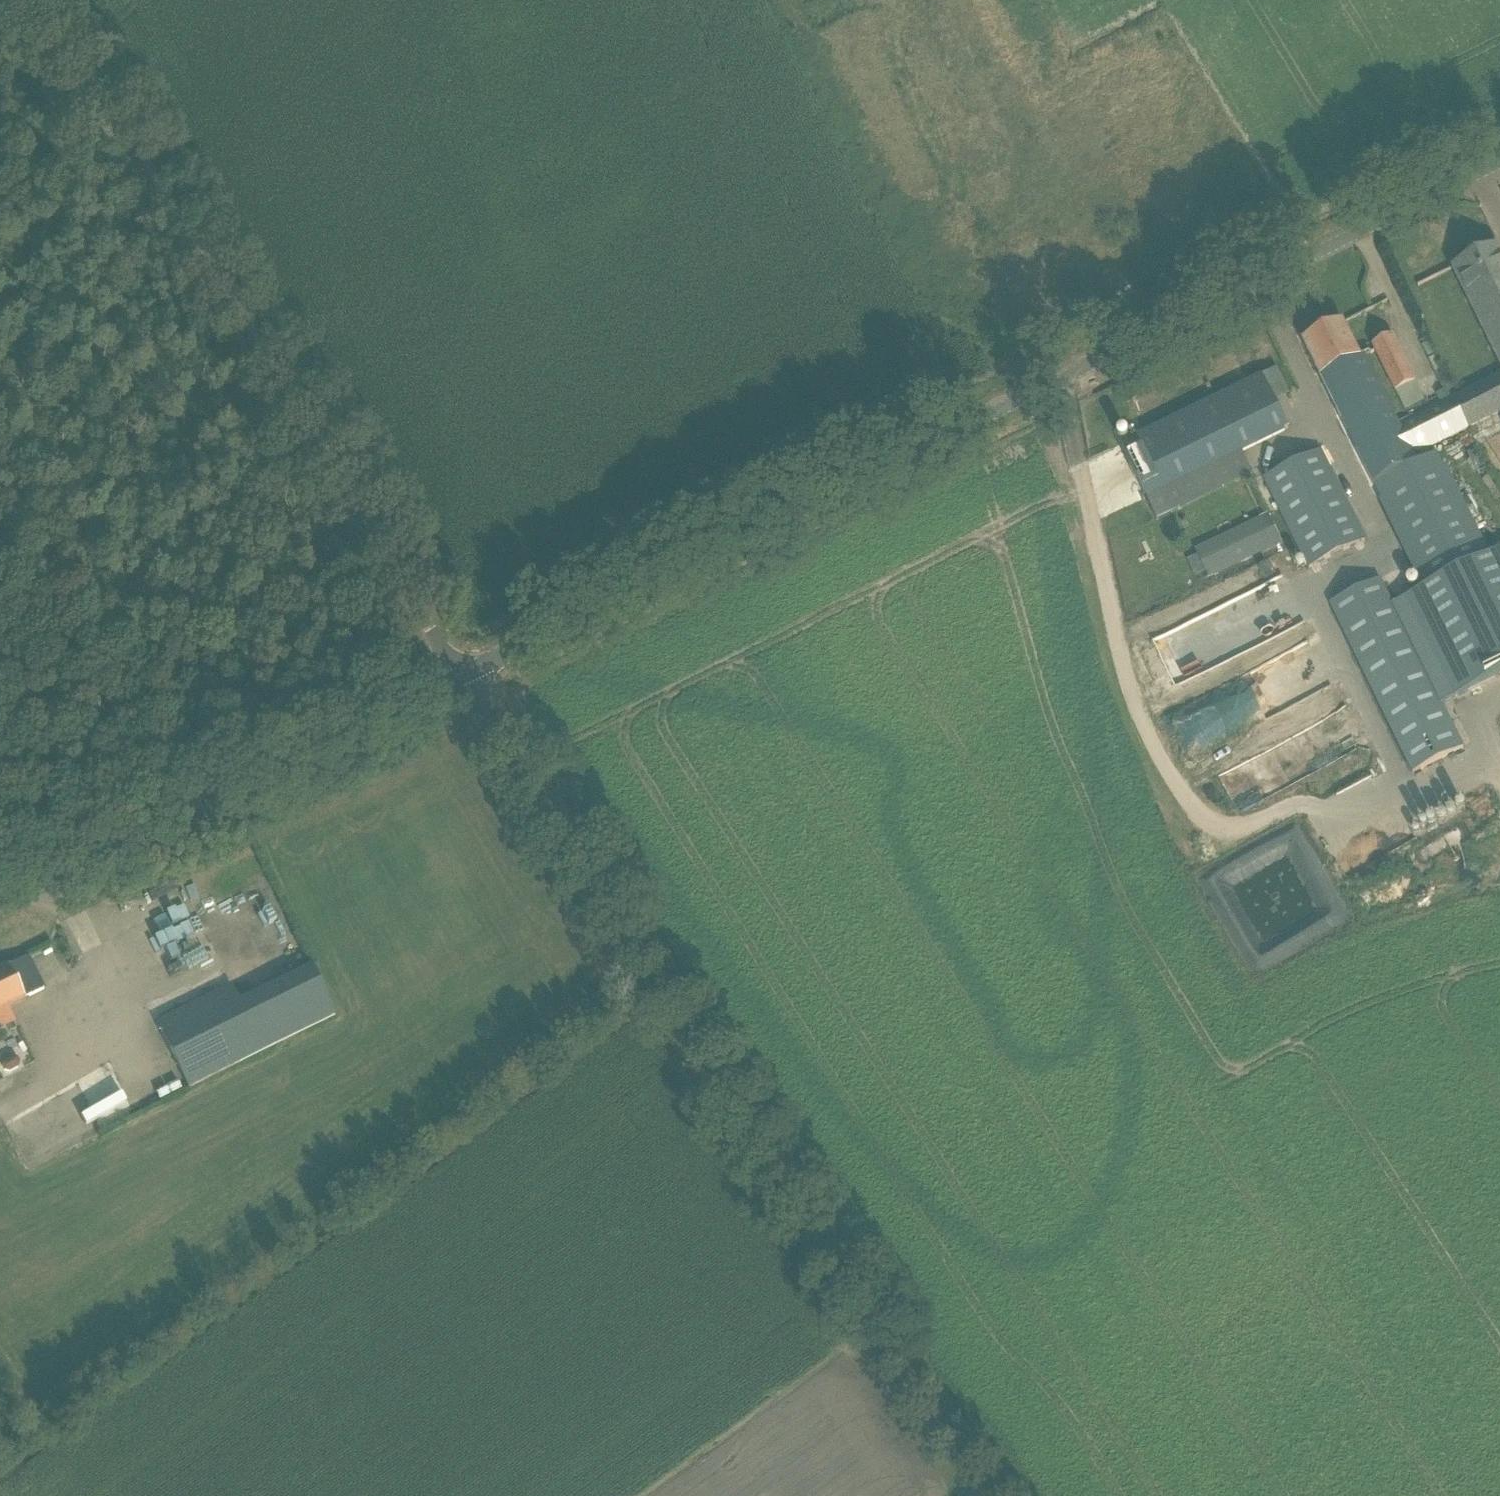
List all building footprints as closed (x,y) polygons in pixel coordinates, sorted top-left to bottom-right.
[(1497,245),(1452,267),(1499,363),(1499,251),(1497,245)] [(1343,322),(1303,342),(1312,360),(1321,378),(1322,377),(1376,485),(1420,463),(1416,455),(1469,429),(1452,396),(1400,422),(1397,416),(1390,402),(1394,400),(1392,395),(1372,354),(1371,355),(1369,352),(1360,356),(1352,340),(1343,322)] [(1392,335),(1372,346),(1374,349),(1395,393),(1415,382),(1416,382),(1392,335)] [(1124,437),(1160,518),(1257,476),(1246,452),(1296,430),(1282,397),(1290,393),(1279,370),(1124,437)] [(1452,396),(1469,429),(1499,414),(1499,373),(1452,396)] [(1264,478),(1308,568),(1367,539),(1323,449),(1264,478)] [(1376,485),(1382,498),(1380,499),(1424,591),(1400,602),(1448,701),(1499,675),(1499,554),(1491,559),(1446,467),(1443,468),(1437,455),(1420,463),(1376,485)] [(1197,556),(1187,561),(1195,577),(1204,572),(1208,579),(1281,543),(1268,515),(1194,550),(1197,556)] [(1328,605),(1411,774),(1464,747),(1381,579),(1328,605)] [(0,971),(0,1029),(15,1022),(8,1007),(43,989),(28,957),(0,971)] [(157,1022),(190,1089),(336,1016),(311,965),(222,1010),(214,993),(157,1022)] [(3,1061),(1,1068),(4,1073),(10,1074),(18,1069),(20,1063),(17,1058),(11,1057),(3,1061)]
